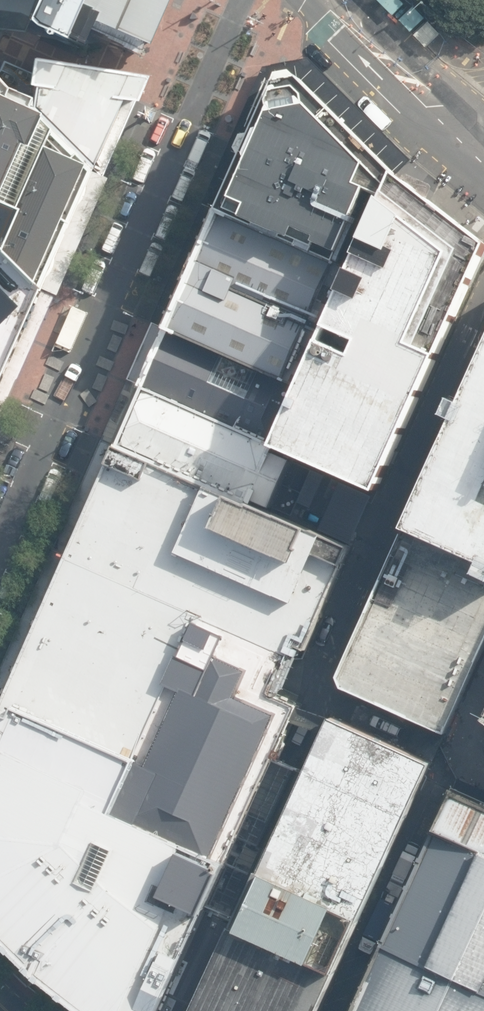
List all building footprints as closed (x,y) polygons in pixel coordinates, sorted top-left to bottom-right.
[(44,8),(39,20),(36,28),(74,43),(80,22),(90,0),(47,0),(44,8)] [(80,22),(154,47),(173,0),(90,0),(80,22)] [(151,72),(36,55),(32,82),(39,83),(35,99),(95,159),(107,174),(151,72)] [(0,70),(0,253),(34,285),(51,300),(107,174),(95,159),(35,99),(32,96),(5,73),(0,70)] [(279,77),(219,213),(354,273),(397,176),(296,74),(279,77)] [(274,450),(378,496),(483,261),(483,241),(397,176),(354,273),(300,391),(275,448),(274,450)] [(354,273),(219,213),(218,212),(164,330),(165,331),(300,391),(354,273)] [(0,253),(0,368),(34,285),(0,253)] [(89,314),(74,307),(56,348),(71,354),(89,314)] [(300,391),(165,331),(140,387),(275,448),(300,391)] [(340,689),(443,734),(483,641),(483,366),(340,689)] [(251,503),(274,450),(275,448),(140,387),(116,443),(119,444),(251,503)] [(119,444),(0,712),(0,933),(92,1010),(156,1010),(208,906),(234,921),(331,720),(277,695),(347,549),(251,503),(119,444)] [(476,712),(483,718),(483,699),(476,712)] [(331,720),(234,921),(208,906),(156,1010),(317,1010),(432,763),(331,720)] [(453,791),(426,850),(353,1010),(483,1010),(483,806),(453,791)]
